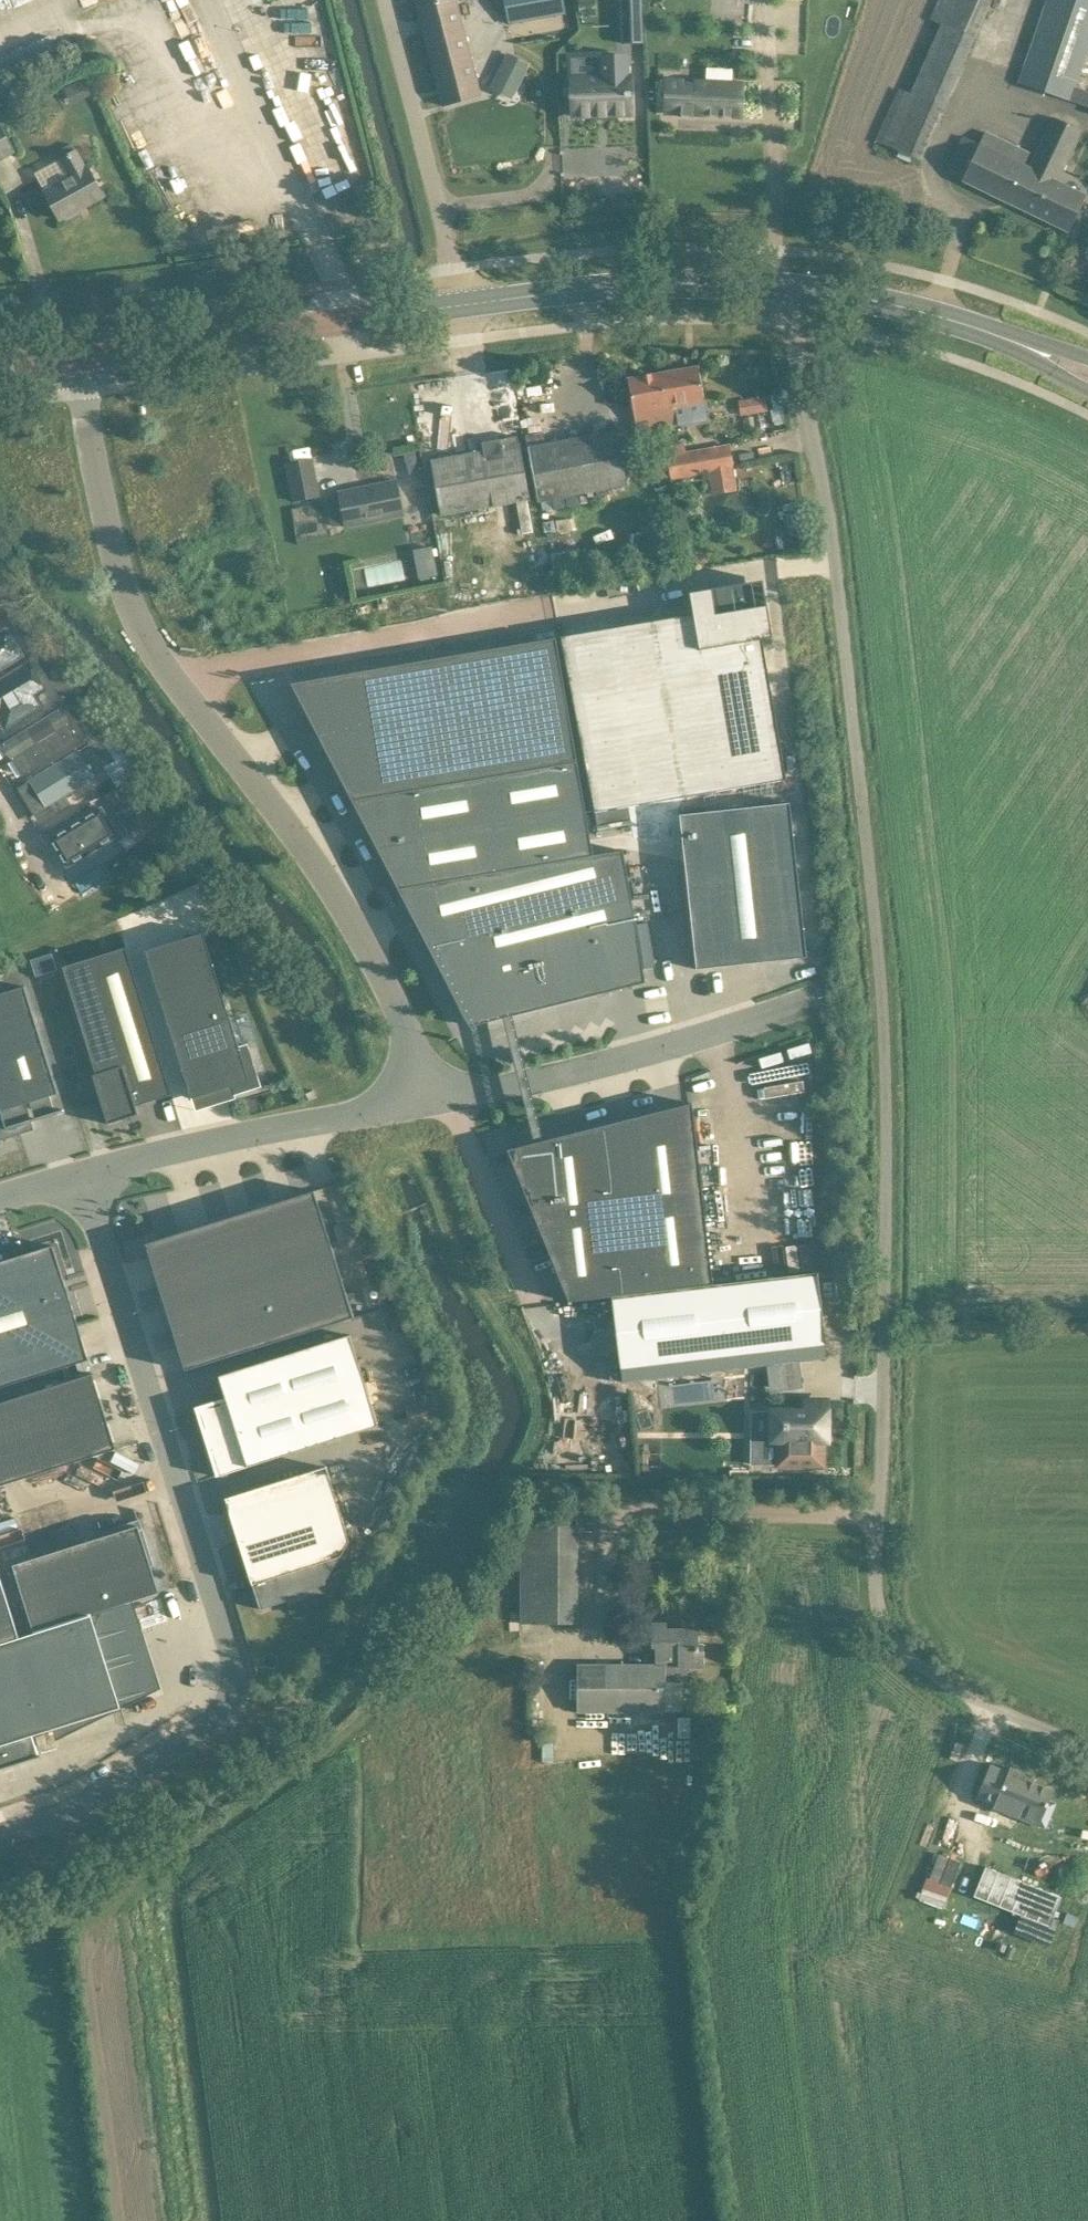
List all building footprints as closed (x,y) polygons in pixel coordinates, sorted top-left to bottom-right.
[(419,9),(453,0),(416,0),(419,9)] [(419,9),(443,105),(481,96),(457,0),(453,0),(419,9)] [(496,12),(507,11),(509,24),(556,15),(565,14),(563,0),(494,0),(496,12)] [(622,43),(643,43),(642,0),(621,0),(622,43)] [(913,94),(900,88),(877,140),(900,150),(912,156),(921,160),(943,110),(975,37),(991,0),(938,0),(929,19),(943,25),(913,94)] [(1018,83),(1087,107),(1087,92),(1076,88),(1087,51),(1087,0),(1046,0),(1018,83)] [(507,54),(490,89),(511,100),(529,65),(507,54)] [(602,77),(572,78),(573,116),(633,114),(631,76),(628,76),(627,56),(601,57),(602,77)] [(743,85),(666,81),(665,108),(665,112),(681,113),(681,117),(694,117),(694,113),(710,114),(710,116),(718,116),(718,115),(723,115),(723,117),(731,117),(731,115),(741,116),(742,111),(743,85)] [(964,137),(956,152),(947,172),(1069,232),(1087,196),(1058,182),(1082,131),(1055,118),(1030,168),(1024,166),(1030,154),(986,133),(980,144),(964,137)] [(14,152),(0,127),(0,160),(14,152)] [(35,174),(50,200),(61,220),(103,196),(89,169),(87,170),(77,152),(72,143),(60,150),(65,158),(35,174)] [(900,150),(898,156),(910,162),(912,156),(900,150)] [(699,368),(660,374),(666,408),(660,409),(664,427),(679,424),(676,406),(704,402),(702,390),(699,368)] [(666,408),(660,374),(628,379),(638,431),(664,427),(660,409),(666,408)] [(464,415),(430,417),(428,394),(417,395),(421,455),(467,452),(464,415)] [(739,401),(741,414),(766,410),(764,397),(739,401)] [(753,417),(745,418),(746,428),(755,426),(753,417)] [(626,486),(620,453),(616,431),(529,448),(539,502),(626,486)] [(534,531),(529,499),(520,449),(518,436),(500,439),(482,442),(483,451),(432,460),(436,482),(441,515),(518,501),(524,533),(534,531)] [(665,446),(671,479),(710,472),(713,494),(738,490),(730,444),(686,452),(685,443),(665,446)] [(287,465),(294,501),(321,495),(313,459),(287,465)] [(328,497),(332,519),(334,525),(345,523),(346,526),(403,515),(400,502),(396,480),(339,492),(340,495),(328,497)] [(412,551),(418,580),(437,576),(432,547),(412,551)] [(561,638),(595,813),(786,780),(762,640),(773,638),(763,581),(688,593),(692,616),(561,638)] [(25,656),(7,627),(0,631),(0,671),(25,656)] [(292,684),(470,1027),(646,985),(623,850),(593,855),(556,638),(292,684)] [(5,732),(44,707),(36,695),(47,689),(29,661),(0,680),(0,724),(5,732)] [(64,703),(81,730),(84,728),(92,723),(82,707),(76,696),(64,703)] [(91,701),(82,707),(92,723),(84,728),(91,740),(99,734),(108,729),(91,701)] [(37,722),(2,744),(10,755),(23,776),(45,762),(79,740),(59,708),(37,722)] [(88,741),(111,778),(133,765),(115,735),(104,742),(99,734),(91,740),(88,741)] [(30,782),(19,788),(35,813),(45,807),(51,816),(71,804),(65,795),(94,777),(78,751),(30,781),(30,782)] [(105,796),(128,833),(139,826),(116,789),(105,796)] [(680,815),(697,969),(807,957),(790,803),(680,815)] [(595,813),(598,830),(632,825),(629,807),(595,813)] [(50,839),(67,866),(118,835),(101,808),(50,839)] [(137,912),(120,914),(122,938),(139,936),(137,912)] [(145,951),(192,1099),(231,1086),(234,1095),(261,1086),(248,1044),(236,1048),(200,933),(145,951)] [(96,1074),(93,1075),(108,1124),(139,1114),(136,1106),(172,1095),(126,947),(63,967),(96,1074)] [(52,954),(31,960),(36,976),(56,970),(52,954)] [(29,1128),(34,1126),(32,1121),(36,1120),(36,1118),(32,1119),(26,1103),(58,1093),(25,986),(0,994),(0,1140),(21,1134),(20,1130),(29,1128)] [(714,1284),(693,1104),(508,1151),(570,1302),(602,1298),(612,1296),(714,1284)] [(770,1162),(745,1163),(747,1221),(773,1220),(770,1162)] [(315,1190),(146,1243),(185,1370),(354,1317),(315,1190)] [(89,1360),(53,1245),(0,1262),(0,1387),(89,1360)] [(714,1284),(612,1296),(622,1381),(827,1357),(818,1272),(812,1273),(714,1284)] [(227,1399),(197,1408),(218,1473),(216,1474),(217,1476),(379,1425),(350,1335),(219,1376),(227,1399)] [(0,1402),(0,1485),(117,1448),(93,1372),(0,1402)] [(752,1412),(752,1464),(778,1464),(778,1465),(823,1466),(823,1441),(828,1441),(828,1401),(806,1400),(806,1411),(772,1410),(772,1412),(752,1412)] [(250,1575),(260,1609),(287,1601),(285,1596),(326,1583),(326,1582),(350,1541),(326,1466),(227,1497),(227,1496),(225,1497),(249,1574),(247,1574),(247,1576),(250,1575)] [(143,1535),(139,1519),(119,1525),(121,1530),(12,1564),(33,1632),(160,1592),(152,1566),(154,1566),(144,1535),(143,1535)] [(521,1527),(522,1550),(522,1623),(577,1623),(577,1550),(577,1526),(521,1527)] [(0,1571),(0,1768),(41,1755),(40,1754),(39,1754),(33,1735),(121,1707),(92,1614),(20,1637),(0,1571)] [(654,1623),(654,1645),(654,1646),(655,1646),(655,1665),(577,1665),(577,1712),(665,1712),(665,1681),(672,1681),(687,1681),(687,1667),(706,1667),(706,1646),(701,1646),(700,1629),(668,1629),(668,1623),(654,1623)] [(677,1716),(677,1738),(714,1738),(714,1716),(677,1716)] [(1041,1766),(1020,1758),(1018,1762),(1000,1755),(987,1789),(1005,1796),(1004,1798),(1056,1819),(1066,1793),(1059,1791),(1064,1781),(1039,1771),(1041,1766)] [(947,1900),(959,1860),(937,1852),(924,1892),(947,1900)] [(1051,1924),(1062,1894),(985,1865),(973,1896),(1025,1916),(1019,1931),(1050,1942),(1056,1926),(1051,1924)]
